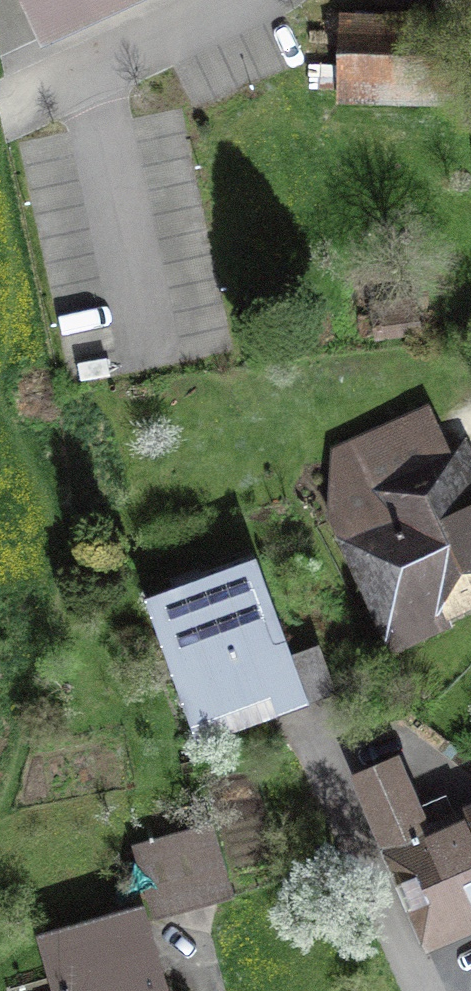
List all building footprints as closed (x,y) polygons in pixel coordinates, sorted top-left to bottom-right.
[(124,0),(27,0),(44,37),(124,0)] [(450,29),(442,28),(442,43),(470,39),(470,0),(446,0),(450,29)] [(343,24),(340,90),(455,93),(456,69),(441,69),(442,43),(442,28),(343,24)] [(413,301),(373,307),(377,334),(417,328),(413,301)] [(468,434),(450,442),(431,401),(332,448),(326,521),(392,659),(456,629),(453,622),(470,613),(470,440),(468,434)] [(290,658),(254,562),(147,602),(200,744),(335,694),(318,647),(290,658)] [(429,838),(396,760),(352,779),(422,942),(470,921),(470,820),(429,838)] [(143,850),(160,910),(222,893),(205,832),(143,850)] [(137,916),(46,942),(60,990),(159,990),(137,916)]
